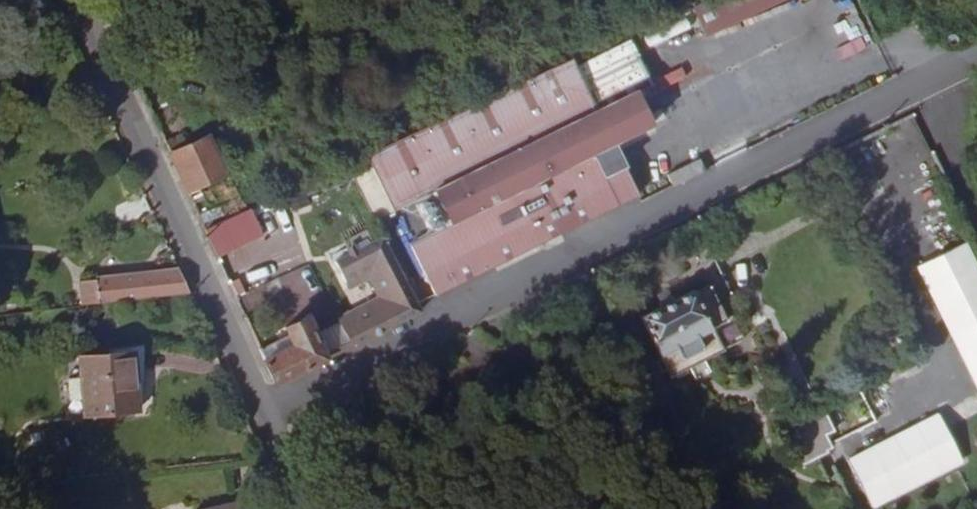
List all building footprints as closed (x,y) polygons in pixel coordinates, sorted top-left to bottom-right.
[(706,35),(796,3),(795,0),(704,0),(695,3),(706,35)] [(637,39),(584,63),(602,103),(655,79),(637,39)] [(604,115),(576,56),(370,154),(398,214),(439,195),(453,223),(411,243),(437,294),(643,195),(619,144),(659,124),(645,95),(604,115)] [(661,89),(688,82),(685,69),(658,76),(661,89)] [(177,128),(163,134),(190,193),(228,176),(210,137),(186,147),(177,128)] [(677,184),(709,168),(704,156),(671,172),(677,184)] [(264,238),(252,210),(206,231),(219,259),(264,238)] [(350,346),(421,310),(383,235),(335,259),(348,282),(377,267),(392,298),(339,325),(350,346)] [(975,405),(976,404),(976,265),(967,241),(915,263),(975,405)] [(335,317),(339,325),(392,298),(377,267),(348,282),(351,290),(374,280),(382,295),(335,317)] [(189,291),(179,268),(95,278),(96,280),(98,301),(189,291)] [(98,301),(96,280),(80,281),(82,303),(98,301)] [(662,307),(643,317),(662,354),(715,328),(696,290),(677,300),(674,295),(660,302),(662,307)] [(265,360),(275,383),(328,357),(318,336),(315,331),(320,328),(313,314),(286,327),(290,335),(295,346),(265,360)] [(328,357),(350,346),(339,325),(318,336),(328,357)] [(290,335),(260,349),(265,360),(295,346),(290,335)] [(140,408),(133,351),(79,357),(85,415),(140,408)] [(665,374),(652,380),(662,399),(674,392),(665,374)] [(782,429),(799,464),(833,448),(816,412),(782,429)] [(959,466),(935,414),(840,458),(864,508),(866,508),(959,466)]
